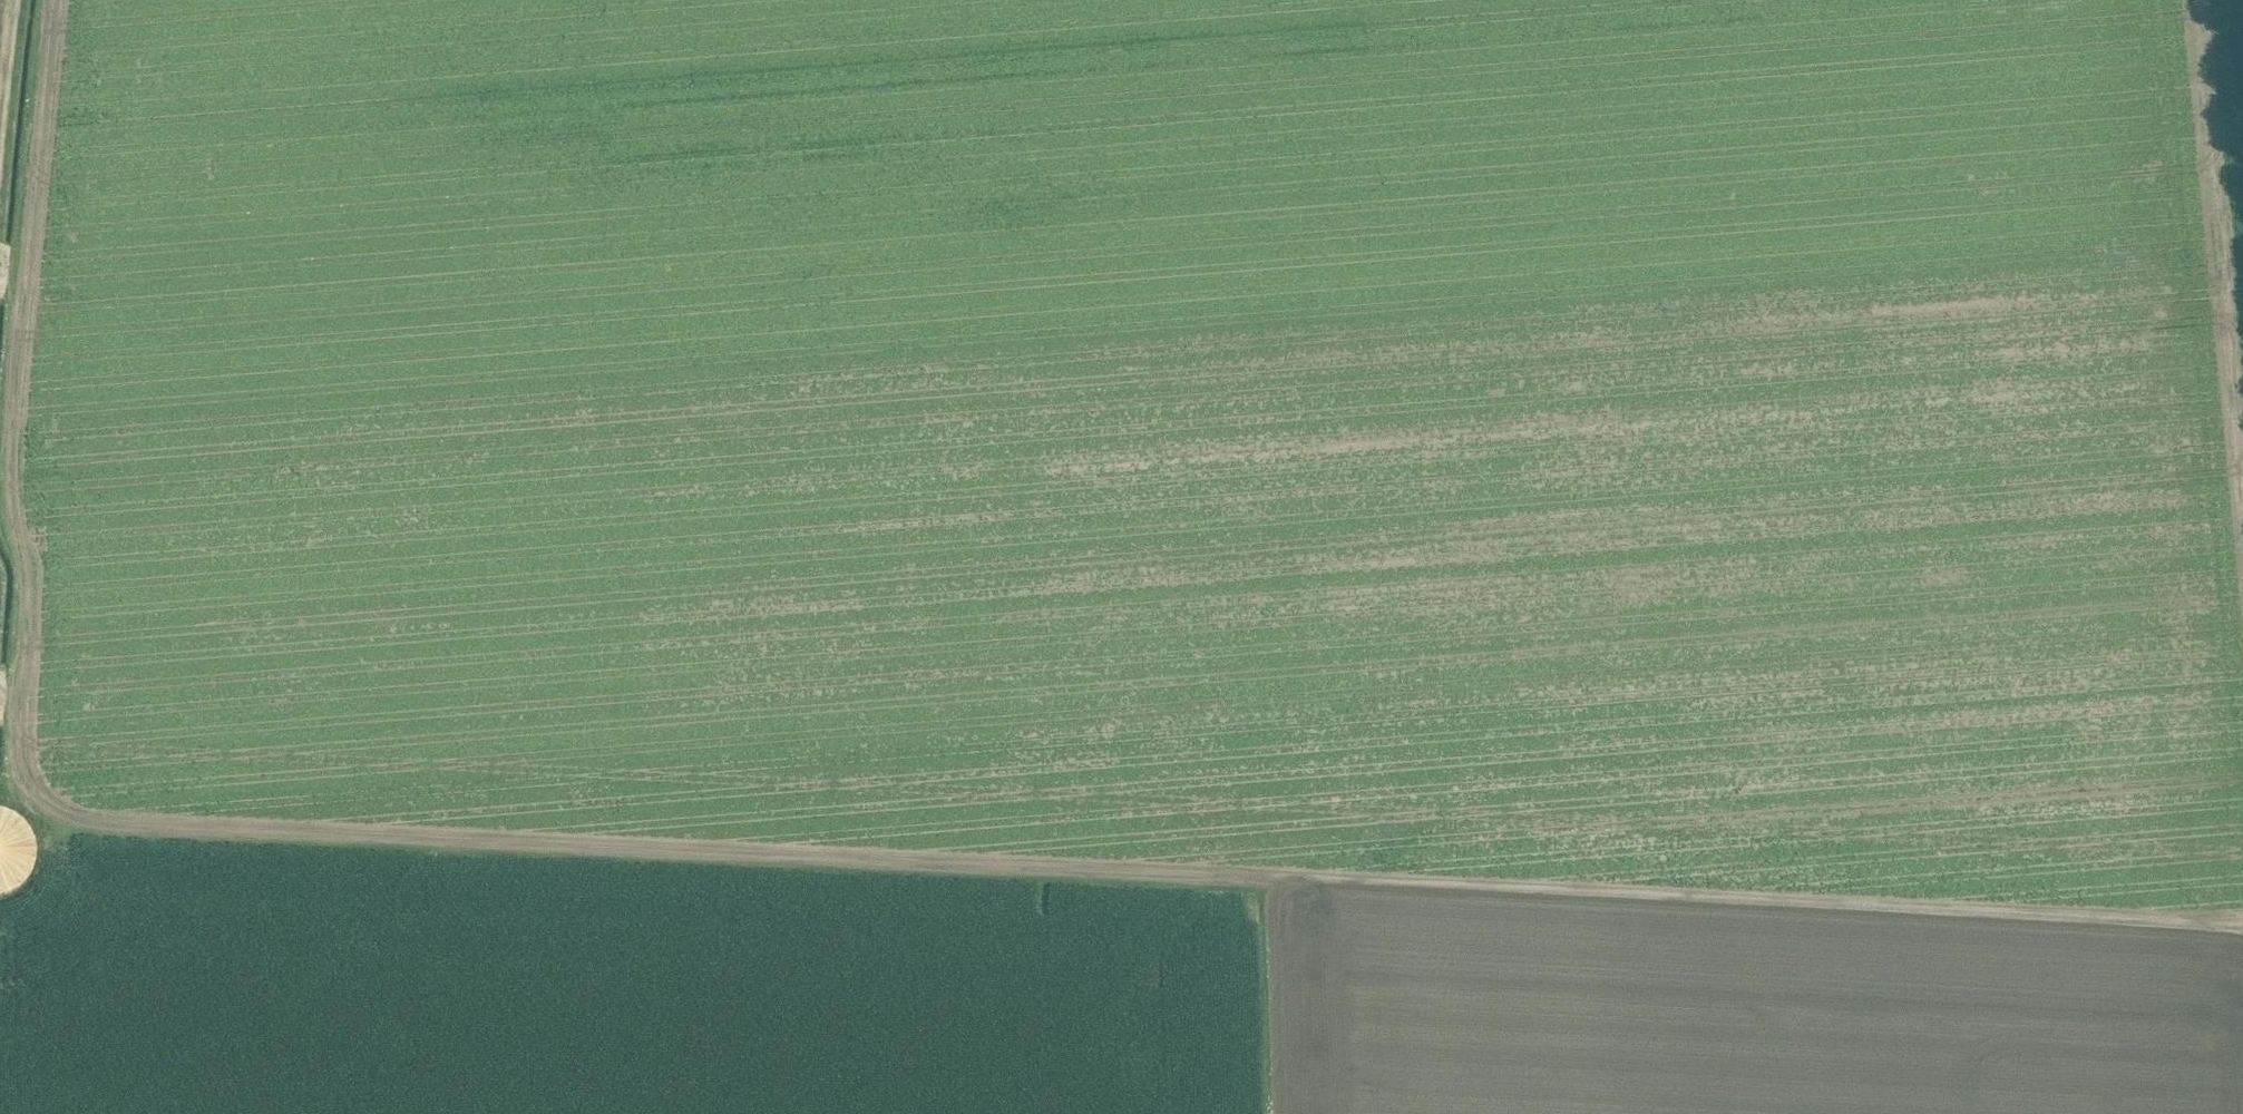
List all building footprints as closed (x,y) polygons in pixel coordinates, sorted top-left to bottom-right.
[(3,896),(12,893),(21,888),(25,884),(30,878),(34,869),(37,858),(38,852),(37,846),(35,836),(29,826),(25,820),(11,812),(6,810),(0,809),(0,896),(3,896)]
